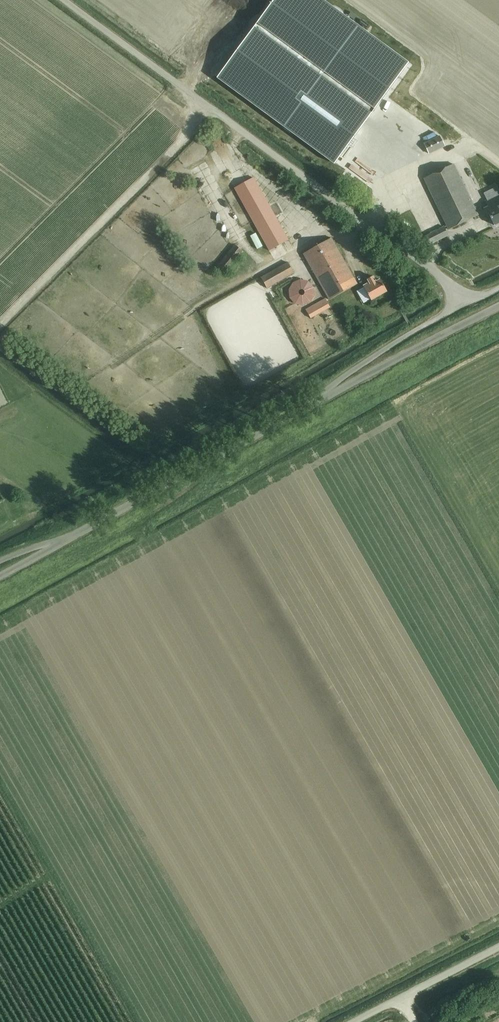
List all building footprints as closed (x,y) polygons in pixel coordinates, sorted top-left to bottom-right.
[(217,79),(333,165),(407,64),(366,34),(344,18),(319,0),(275,0),(217,79)] [(424,144),(429,154),(445,146),(440,136),(424,144)] [(449,230),(478,216),(453,164),(424,178),(449,230)] [(269,250),(288,240),(254,178),(235,188),(269,250)] [(498,223),(498,194),(485,201),(488,207),(483,209),(487,217),(489,216),(494,225),(498,223)] [(444,227),(424,236),(428,245),(448,236),(444,227)] [(330,300),(357,284),(331,238),(304,253),(330,300)] [(267,288),(287,277),(294,273),(288,262),(261,278),(267,288)] [(370,302),(385,292),(378,281),(374,283),(371,278),(366,281),(368,284),(361,288),(370,302)] [(325,299),(306,310),(311,318),(330,307),(325,299)]
